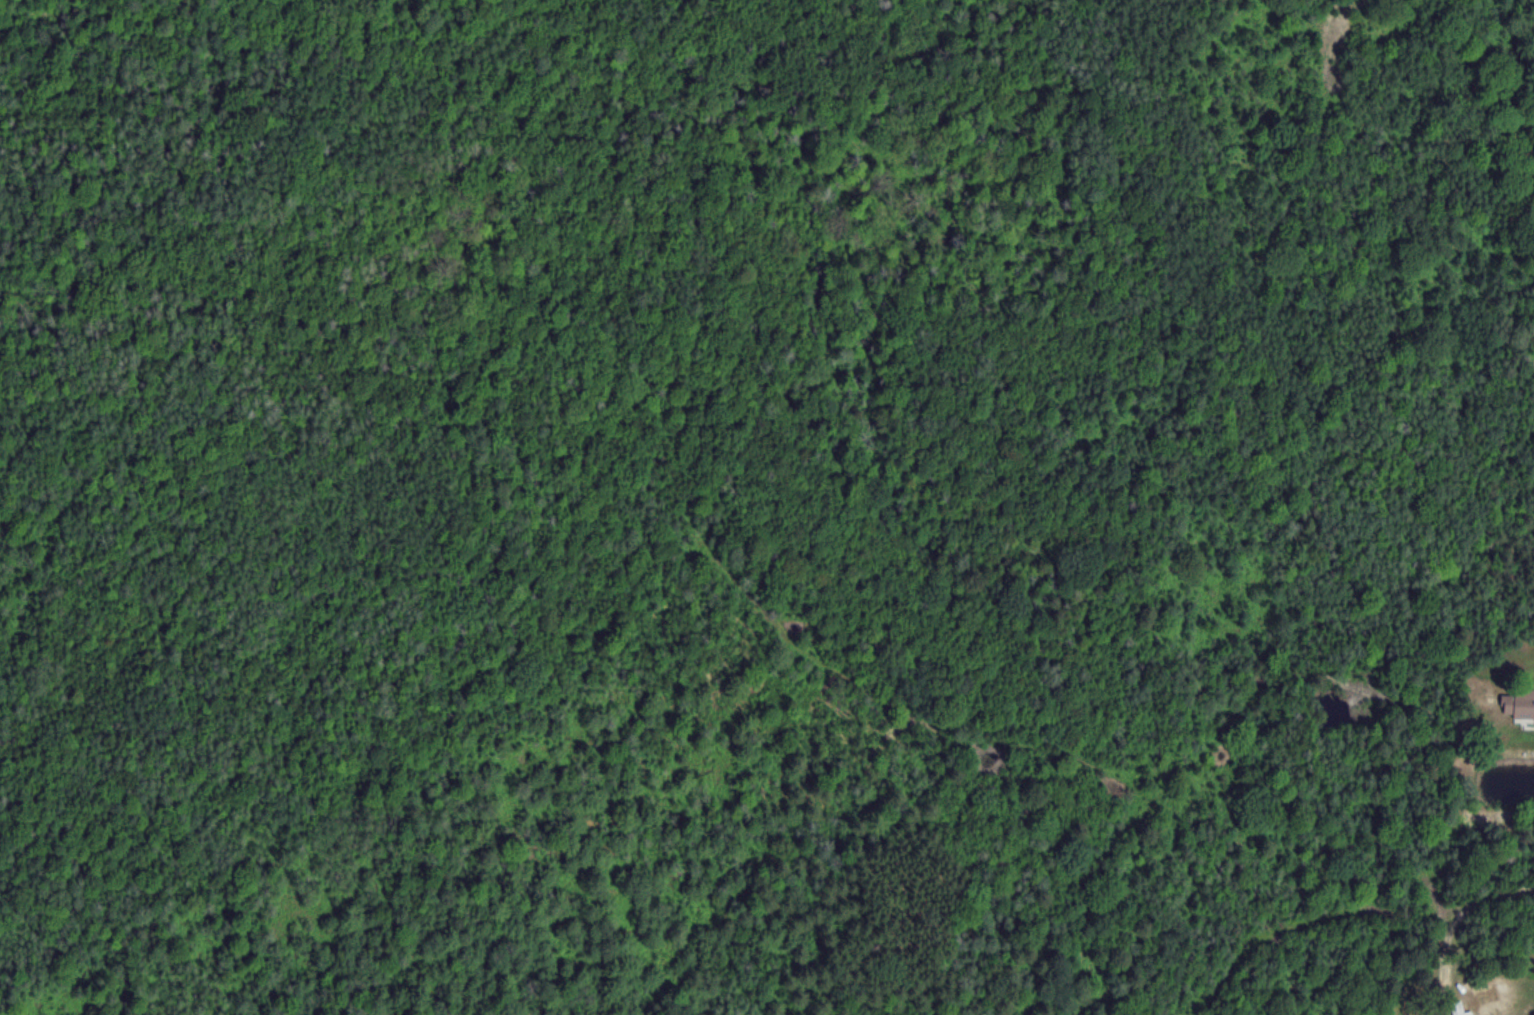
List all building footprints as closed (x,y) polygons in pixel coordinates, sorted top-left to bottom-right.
[(1513,689),(1513,694),(1500,694),(1500,716),(1533,716),(1533,689),(1513,689)] [(1462,1000),(1449,1002),(1452,1014),(1465,1014),(1462,1000)]
